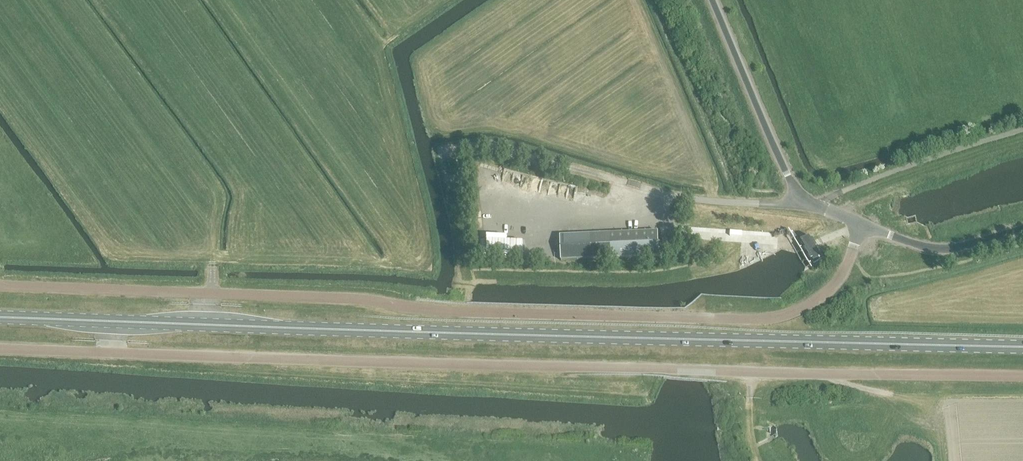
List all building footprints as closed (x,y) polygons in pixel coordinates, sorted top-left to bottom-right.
[(658,233),(560,237),(561,261),(659,257),(658,233)] [(485,254),(514,254),(514,239),(485,238),(485,254)]
